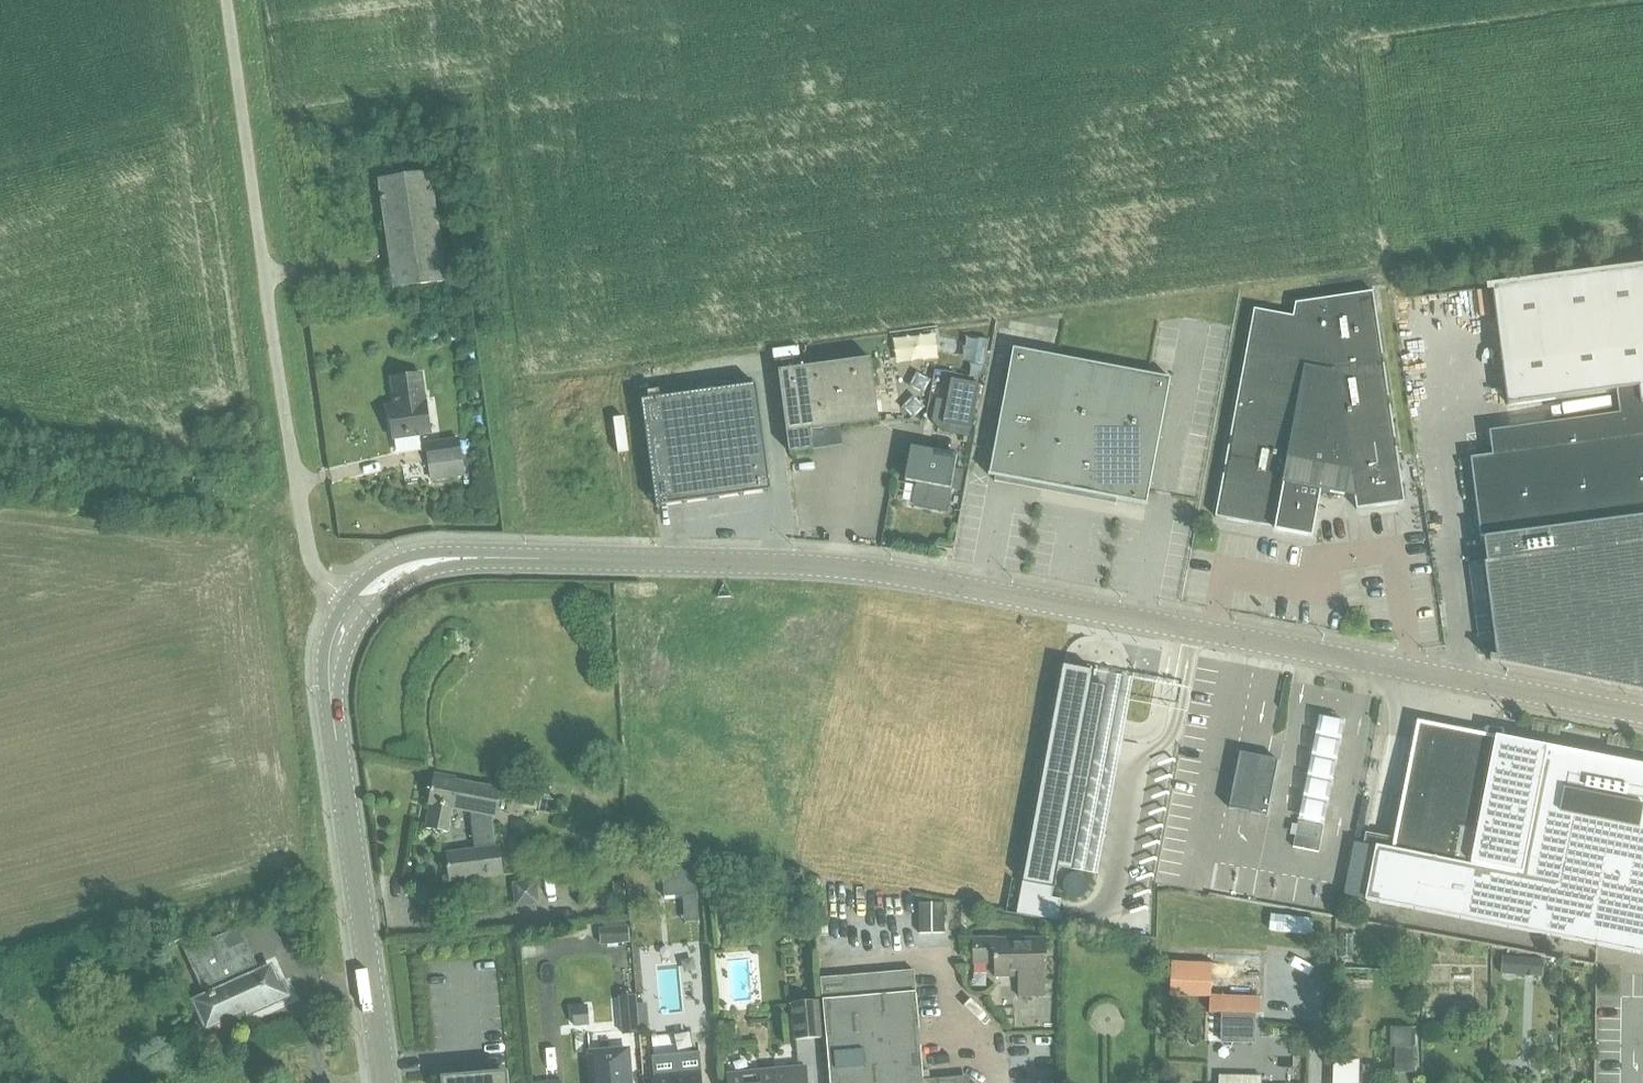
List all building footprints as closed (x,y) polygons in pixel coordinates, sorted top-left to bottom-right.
[(396,290),(448,282),(433,173),(380,180),(396,290)] [(1488,286),(1489,291),(1493,290),(1508,406),(1626,390),(1639,389),(1641,406),(1642,406),(1642,266),(1488,286)] [(1405,502),(1374,292),(1296,303),(1294,316),(1255,309),(1216,517),(1276,528),(1288,531),(1301,533),(1311,535),(1314,522),(1320,491),(1321,491),(1343,495),(1345,489),(1354,487),(1356,498),(1357,509),(1405,502)] [(989,363),(996,340),(973,334),(967,357),(989,363)] [(900,336),(901,362),(944,361),(944,335),(900,336)] [(463,362),(479,363),(480,347),(464,346),(463,362)] [(1171,378),(1014,349),(990,475),(1148,505),(1171,378)] [(880,421),(872,359),(779,371),(790,453),(814,449),(811,430),(880,421)] [(398,407),(390,408),(395,439),(396,439),(398,450),(403,454),(423,451),(420,436),(432,434),(428,403),(426,403),(422,375),(394,379),(398,407)] [(972,429),(980,385),(967,382),(952,379),(948,401),(943,424),(955,426),(971,429),(972,429)] [(757,385),(642,401),(651,469),(657,507),(772,491),(766,449),(757,385)] [(1626,390),(1629,413),(1489,431),(1492,455),(1471,458),(1481,539),(1642,518),(1642,406),(1641,406),(1639,389),(1626,390)] [(431,464),(463,459),(460,440),(428,445),(431,464)] [(956,469),(958,456),(912,447),(906,481),(930,485),(927,503),(948,507),(952,489),(960,491),(964,471),(956,469)] [(1481,539),(1497,658),(1492,657),(1491,661),(1642,691),(1642,518),(1481,539)] [(786,536),(786,525),(766,525),(766,537),(786,536)] [(1482,564),(1469,565),(1479,643),(1492,641),(1482,564)] [(449,631),(444,638),(448,645),(456,646),(461,639),(457,632),(449,631)] [(1024,883),(1018,915),(1058,922),(1061,901),(1052,899),(1054,888),(1058,868),(1073,870),(1074,868),(1090,780),(1098,736),(1099,729),(1105,700),(1107,688),(1107,687),(1105,686),(1094,684),(1092,684),(1094,676),(1095,672),(1094,671),(1065,666),(1064,666),(1052,730),(1035,823),(1024,880),(1024,883)] [(1345,895),(1366,900),(1455,917),(1599,945),(1642,954),(1642,767),(1498,739),(1493,738),(1420,723),(1419,724),(1416,740),(1407,787),(1396,839),(1394,850),(1379,847),(1355,842),(1345,895)] [(1234,784),(1229,808),(1267,816),(1271,797),(1267,796),(1263,795),(1264,787),(1266,777),(1273,778),(1275,779),(1277,769),(1279,760),(1267,758),(1266,758),(1246,754),(1240,752),(1234,784)] [(452,881),(504,874),(501,849),(498,849),(494,818),(496,818),(500,790),(436,779),(431,805),(435,805),(431,830),(448,833),(453,809),(471,813),(477,852),(449,855),(452,881)] [(1322,839),(1325,827),(1299,821),(1299,822),(1296,834),(1294,847),(1319,852),(1322,839)] [(695,867),(663,869),(665,897),(698,894),(695,867)] [(1064,881),(1063,885),(1064,888),(1065,891),(1067,894),(1070,896),(1073,897),(1076,897),(1080,897),(1083,896),(1085,894),(1087,891),(1089,888),(1089,885),(1089,881),(1087,878),(1085,876),(1083,874),(1080,872),(1076,872),(1073,872),(1070,874),(1067,876),(1065,878),(1064,881)] [(625,882),(615,883),(616,901),(626,900),(625,882)] [(539,885),(514,888),(517,913),(542,910),(539,885)] [(947,905),(921,905),(922,935),(948,935),(947,905)] [(630,945),(628,928),(627,928),(626,920),(604,922),(604,930),(600,930),(601,946),(630,945)] [(214,1032),(286,998),(279,983),(275,986),(268,971),(251,980),(246,970),(255,966),(237,927),(183,953),(201,992),(203,991),(207,998),(194,1004),(206,1029),(212,1026),(214,1032)] [(1047,940),(994,941),(994,939),(974,939),(975,966),(995,966),(995,978),(1019,978),(1019,997),(1045,997),(1045,978),(1048,978),(1047,940)] [(1518,958),(1516,975),(1541,977),(1543,960),(1518,958)] [(1173,963),(1172,995),(1211,996),(1212,965),(1173,963)] [(965,1077),(924,1081),(915,971),(822,979),(831,1082),(966,1082),(965,1077)] [(1211,996),(1211,1012),(1223,1012),(1222,1042),(1256,1043),(1256,1014),(1260,1014),(1261,998),(1211,996)] [(622,999),(625,1035),(640,1034),(640,1029),(639,1020),(637,1004),(637,998),(622,999)] [(1456,1000),(1456,1009),(1470,1009),(1470,1001),(1456,1000)] [(797,1041),(823,1039),(820,1002),(793,1004),(797,1041)] [(647,1003),(637,1004),(639,1020),(640,1029),(649,1028),(647,1003)] [(590,1007),(574,1009),(576,1026),(591,1025),(590,1007)] [(1414,1027),(1390,1027),(1390,1047),(1395,1047),(1394,1072),(1414,1073),(1415,1047),(1413,1047),(1414,1027)] [(633,1081),(624,1082),(622,1051),(591,1054),(594,1082),(633,1082),(633,1081)] [(653,1056),(655,1080),(655,1082),(703,1082),(702,1070),(700,1052),(653,1056)] [(1360,1061),(1335,1061),(1334,1082),(1359,1082),(1360,1061)] [(807,1068),(729,1076),(730,1082),(808,1082),(807,1068)] [(442,1078),(443,1082),(510,1082),(509,1072),(486,1074),(442,1078)]
